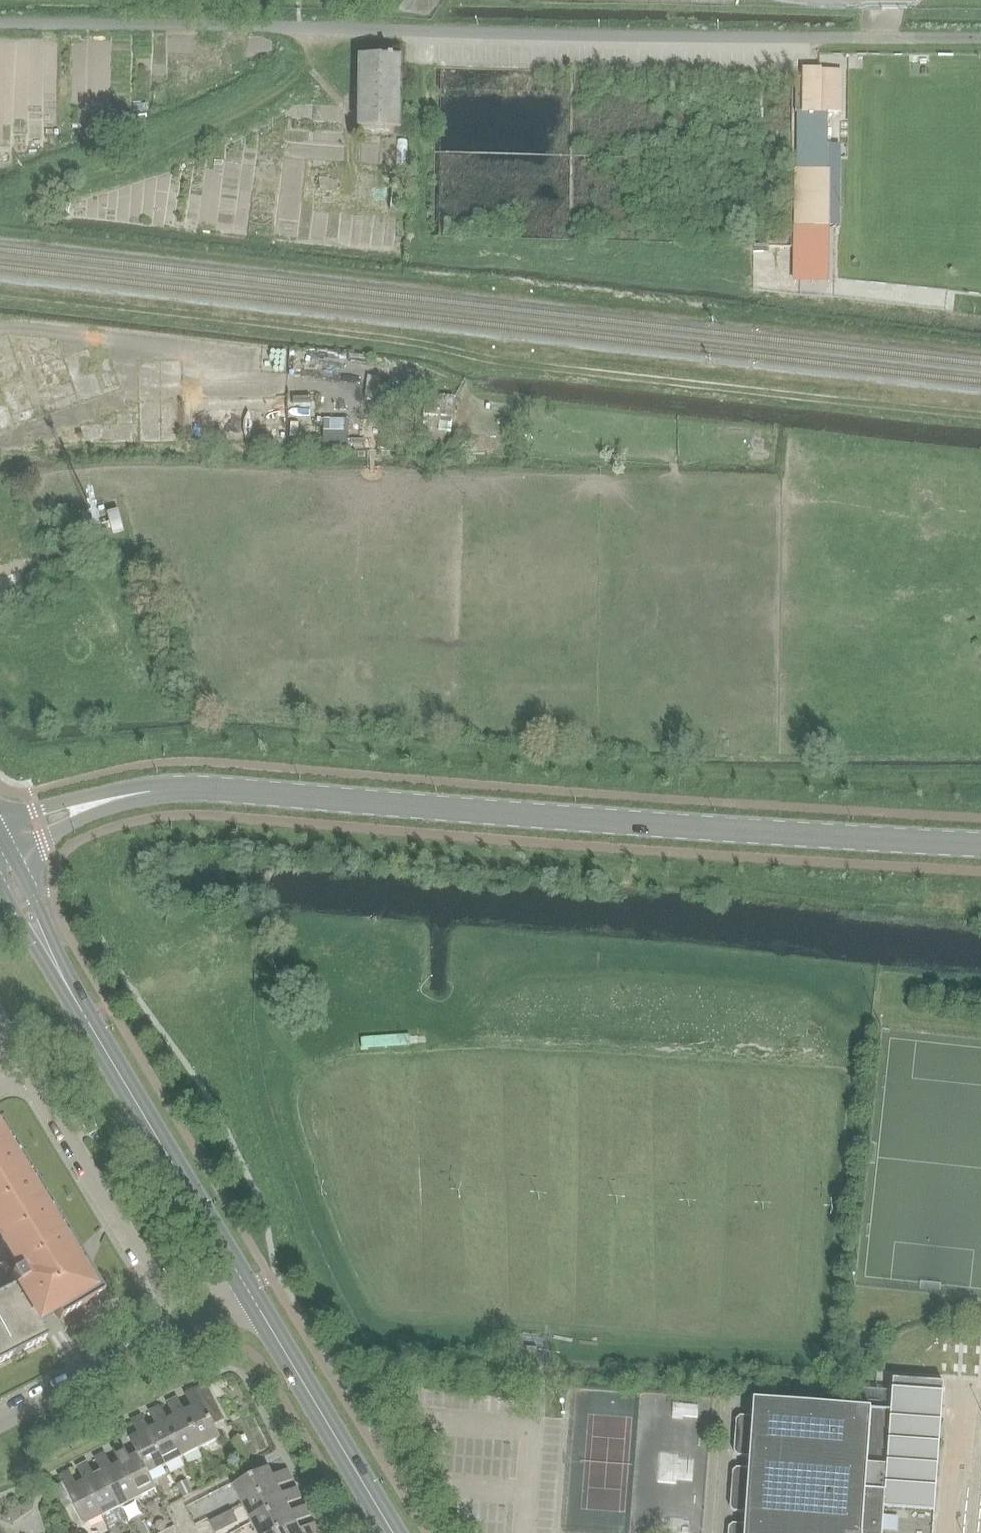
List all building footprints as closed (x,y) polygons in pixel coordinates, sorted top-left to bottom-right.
[(360,131),(401,132),(403,59),(362,57),(360,131)] [(844,70),(807,69),(807,78),(796,78),(796,112),(806,112),(806,122),(822,122),(822,112),(843,112),(844,70)] [(795,168),(795,226),(815,227),(816,168),(822,168),(822,132),(797,132),(797,168),(795,168)] [(455,416),(455,393),(427,393),(426,416),(455,416)] [(324,420),(324,444),(350,445),(350,420),(324,420)] [(112,534),(124,531),(118,511),(107,514),(112,534)] [(17,1273),(9,1278),(15,1287),(0,1294),(0,1363),(47,1339),(38,1323),(54,1314),(58,1321),(102,1295),(0,1126),(0,1244),(17,1273)] [(536,1358),(537,1348),(513,1346),(512,1356),(536,1358)] [(934,1516),(944,1384),(893,1380),(891,1412),(754,1402),(753,1418),(740,1417),(736,1420),(734,1452),(737,1457),(750,1458),(750,1469),(737,1469),(732,1472),(730,1508),(733,1513),(747,1513),(746,1525),(733,1525),(728,1528),(728,1532),(933,1532),(934,1516)] [(224,1421),(206,1384),(185,1395),(192,1409),(184,1413),(202,1448),(220,1439),(213,1426),(224,1421)] [(174,1419),(166,1423),(183,1457),(202,1448),(184,1413),(177,1398),(167,1404),(174,1419)] [(156,1428),(148,1432),(165,1466),(183,1457),(166,1423),(158,1408),(149,1413),(156,1428)] [(130,1440),(138,1455),(148,1475),(165,1466),(148,1432),(141,1416),(131,1422),(139,1436),(130,1440)] [(156,1490),(148,1475),(138,1455),(130,1459),(122,1445),(112,1450),(120,1464),(137,1500),(156,1490)] [(137,1500),(120,1464),(111,1469),(104,1455),(94,1459),(101,1474),(119,1509),(137,1500)] [(119,1509),(101,1474),(93,1478),(86,1463),(77,1468),(84,1482),(101,1518),(119,1509)] [(244,1504),(279,1487),(293,1480),(288,1469),(274,1476),(270,1468),(234,1486),(244,1504)] [(101,1518),(84,1482),(76,1486),(69,1472),(59,1477),(84,1527),(101,1518)] [(186,1479),(177,1484),(183,1496),(193,1492),(186,1479)] [(288,1504),(302,1497),(297,1487),(283,1495),(279,1487),(244,1504),(253,1522),(288,1504)] [(312,1515),(307,1506),(293,1513),(288,1504),(253,1522),(258,1532),(276,1532),(297,1522),(312,1515)] [(211,1521),(216,1531),(227,1526),(221,1515),(211,1521)] [(316,1523),(301,1530),(297,1522),(276,1532),(321,1532),(316,1523)]
